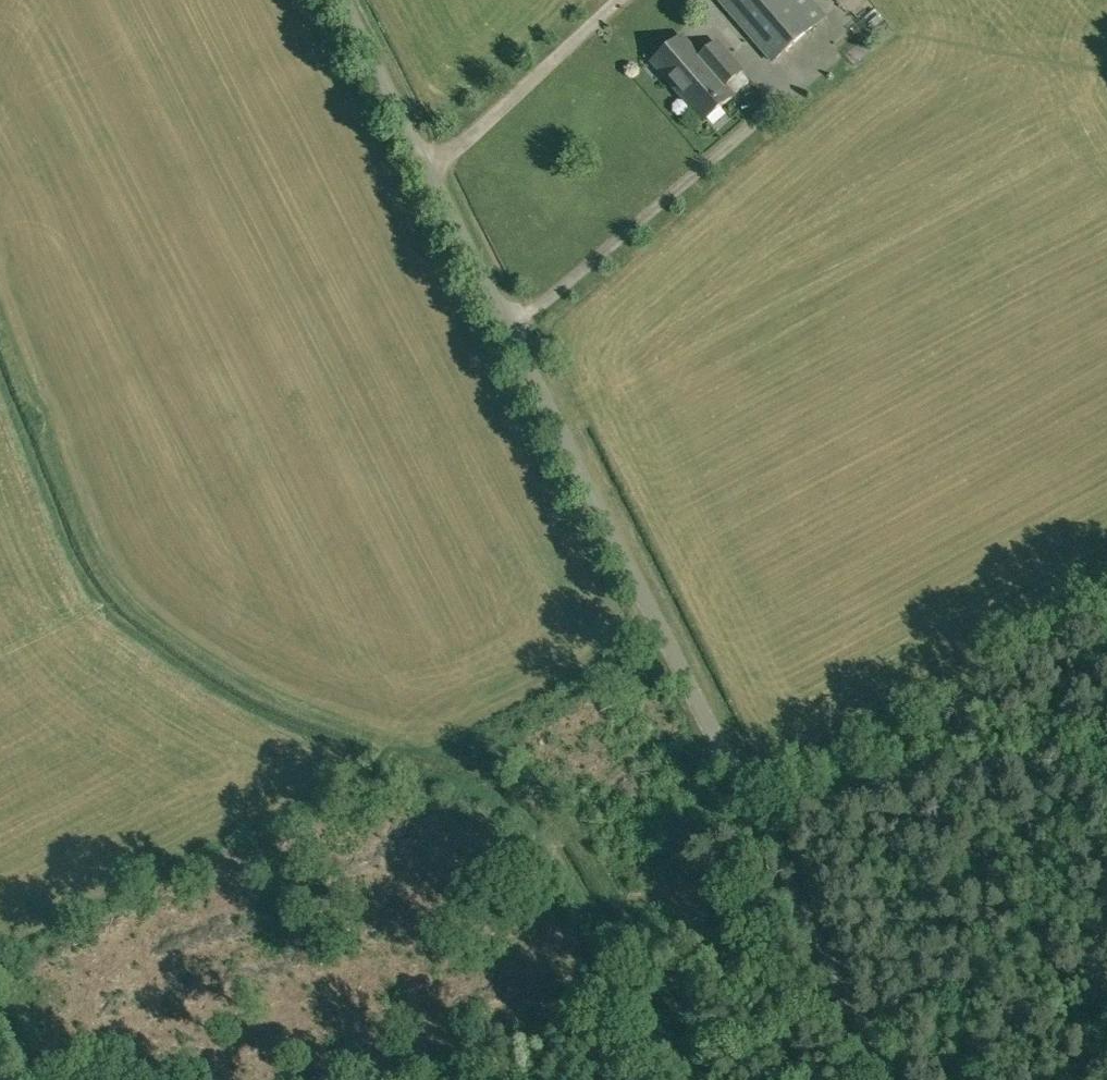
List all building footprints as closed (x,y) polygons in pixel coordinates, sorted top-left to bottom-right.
[(815,26),(816,25),(795,0),(720,0),(773,62),(815,26)] [(682,36),(653,62),(683,97),(701,83),(698,79),(711,69),(709,67),(725,53),(716,43),(700,57),(682,36)] [(701,83),(683,97),(704,121),(734,96),(725,86),(741,71),(725,53),(710,67),(711,69),(698,79),(701,83)]
